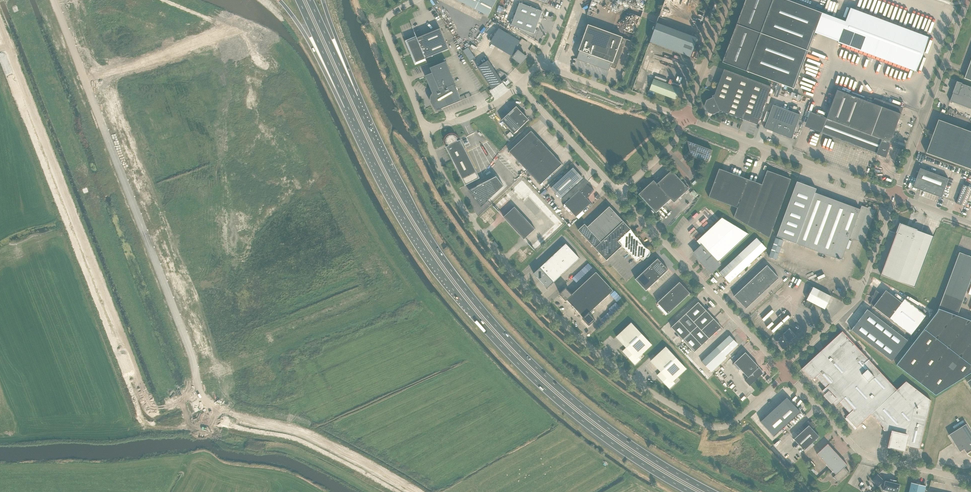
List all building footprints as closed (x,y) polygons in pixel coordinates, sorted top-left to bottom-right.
[(497,0),(457,0),(488,16),(497,0)] [(723,62),(794,89),(820,20),(843,28),(838,42),(917,72),(929,38),(850,8),(845,22),(822,13),(787,0),(746,0),(723,62)] [(535,40),(535,39),(534,39),(538,31),(536,30),(543,12),(520,4),(512,26),(520,29),(519,31),(535,40)] [(616,69),(627,40),(623,38),(623,37),(622,37),(588,25),(587,30),(583,32),(584,35),(581,37),(582,40),(579,51),(580,51),(577,60),(587,63),(586,65),(590,66),(590,65),(609,71),(611,67),(616,69)] [(656,25),(650,42),(690,57),(697,40),(656,25)] [(525,56),(516,49),(520,41),(499,28),(491,41),(515,55),(513,57),(520,63),(515,68),(516,68),(521,63),(525,57),(527,55),(527,54),(525,56)] [(416,62),(449,49),(440,29),(408,42),(416,62)] [(459,45),(451,49),(453,54),(462,50),(459,45)] [(468,47),(463,50),(470,60),(475,57),(468,47)] [(503,82),(488,60),(478,67),(492,89),(503,82)] [(461,100),(456,86),(457,86),(446,61),(430,68),(432,73),(425,76),(433,95),(433,96),(433,97),(432,98),(432,99),(432,100),(432,101),(432,102),(433,102),(433,103),(433,104),(432,105),(436,112),(442,110),(441,109),(462,100),(461,100)] [(757,125),(771,87),(724,69),(715,95),(712,96),(713,97),(707,100),(704,106),(707,112),(713,115),(719,112),(720,113),(723,112),(757,125)] [(675,99),(679,88),(654,79),(650,90),(675,99)] [(950,101),(970,109),(970,87),(957,82),(950,101)] [(882,139),(890,142),(903,108),(875,98),(872,103),(837,90),(821,133),(876,153),(882,139)] [(792,139),(794,132),(800,115),(773,105),(764,128),(773,131),(773,132),(792,139)] [(514,134),(529,120),(517,106),(502,120),(514,134)] [(938,120),(926,153),(970,169),(970,132),(938,120)] [(532,131),(509,152),(540,185),(562,164),(532,131)] [(458,141),(457,139),(458,139),(458,138),(457,138),(457,137),(456,137),(456,136),(455,136),(454,135),(453,135),(452,135),(451,135),(450,135),(449,136),(448,136),(448,137),(447,137),(447,138),(446,139),(446,140),(446,141),(446,142),(446,143),(446,144),(447,143),(449,146),(446,147),(466,185),(480,178),(460,140),(458,141)] [(891,143),(890,142),(882,139),(876,153),(876,154),(886,158),(891,143)] [(708,163),(712,150),(692,143),(690,150),(691,156),(708,163)] [(560,199),(583,178),(573,168),(551,188),(560,199)] [(941,198),(948,179),(920,168),(913,187),(941,198)] [(730,205),(741,177),(719,169),(709,197),(730,205)] [(689,189),(672,170),(657,184),(654,180),(639,194),(656,213),(671,199),(674,203),(689,189)] [(767,171),(762,185),(747,225),(769,238),(791,179),(767,171)] [(504,186),(496,176),(468,191),(481,207),(504,186)] [(747,225),(762,185),(741,177),(730,205),(738,208),(734,217),(747,225)] [(521,180),(485,215),(498,228),(497,230),(510,243),(509,245),(513,249),(535,229),(514,207),(527,195),(553,222),(519,255),(523,260),(562,223),(521,180)] [(797,182),(777,236),(842,260),(850,239),(852,240),(852,239),(863,243),(875,211),(862,206),(860,209),(815,193),(816,189),(797,182)] [(588,199),(594,190),(587,184),(588,183),(587,183),(581,192),(579,190),(565,204),(576,217),(591,203),(588,199)] [(970,192),(970,187),(963,185),(956,203),(966,207),(970,192)] [(597,250),(626,224),(610,207),(588,227),(585,224),(578,230),(597,250)] [(712,272),(719,265),(718,263),(749,234),(722,218),(697,241),(702,246),(694,253),(712,272)] [(626,224),(597,250),(607,260),(622,246),(637,261),(641,258),(643,260),(647,257),(648,257),(649,256),(650,255),(650,254),(650,253),(650,252),(650,251),(649,250),(648,249),(647,248),(646,248),(644,246),(637,237),(637,238),(631,230),(626,224)] [(915,288),(934,236),(900,224),(881,275),(915,288)] [(757,238),(720,272),(730,283),(767,248),(757,238)] [(783,241),(776,238),(769,257),(777,260),(783,241)] [(551,285),(580,258),(566,244),(538,270),(534,274),(548,288),(551,285)] [(970,373),(970,321),(957,316),(970,279),(970,257),(959,252),(937,312),(897,365),(936,395),(970,373)] [(646,291),(669,270),(658,259),(636,279),(646,291)] [(585,273),(592,266),(588,263),(581,270),(585,273)] [(779,278),(767,265),(734,296),(746,309),(779,278)] [(589,313),(614,291),(596,272),(572,295),(566,288),(560,294),(566,300),(567,300),(584,318),(583,319),(589,325),(595,320),(589,313)] [(690,294),(691,293),(680,282),(679,282),(680,282),(658,303),(668,314),(690,294)] [(825,309),(831,296),(813,287),(807,300),(825,309)] [(882,295),(876,290),(870,304),(874,306),(890,319),(902,302),(886,290),(882,295)] [(613,312),(620,306),(616,302),(610,309),(613,312)] [(722,327),(699,302),(672,327),(695,352),(722,327)] [(892,361),(908,340),(867,309),(852,330),(892,361)] [(635,364),(640,359),(639,357),(652,345),(631,323),(616,337),(627,347),(623,351),(635,364)] [(796,336),(789,328),(784,334),(783,334),(781,336),(780,335),(778,338),(776,341),(783,349),(790,341),(794,338),(796,336)] [(897,390),(842,331),(802,369),(812,380),(816,377),(826,387),(822,391),(836,406),(840,402),(850,413),(846,416),(857,428),(871,414),(883,427),(883,430),(893,432),(889,447),(904,450),(905,445),(920,449),(931,401),(906,381),(897,390)] [(711,372),(727,358),(726,356),(738,344),(730,335),(702,361),(711,372)] [(670,388),(675,383),(673,381),(686,369),(666,347),(651,361),(661,371),(657,375),(670,388)] [(759,367),(746,352),(735,363),(748,377),(745,380),(750,385),(763,373),(758,368),(759,367)] [(774,436),(800,412),(787,397),(760,422),(774,436)] [(804,450),(819,436),(813,429),(815,427),(809,420),(803,426),(805,429),(794,439),(804,450)] [(970,451),(970,431),(966,424),(949,434),(960,452),(964,449),(967,453),(970,451)] [(828,444),(817,454),(832,471),(830,473),(833,477),(834,477),(838,482),(849,472),(849,471),(849,472),(845,467),(847,464),(828,444)] [(884,481),(878,475),(872,480),(878,487),(882,483),(885,484),(883,490),(889,491),(888,491),(890,491),(893,491),(894,491),(898,491),(900,484),(885,481),(884,481)] [(926,486),(911,482),(909,491),(924,491),(926,486)]
